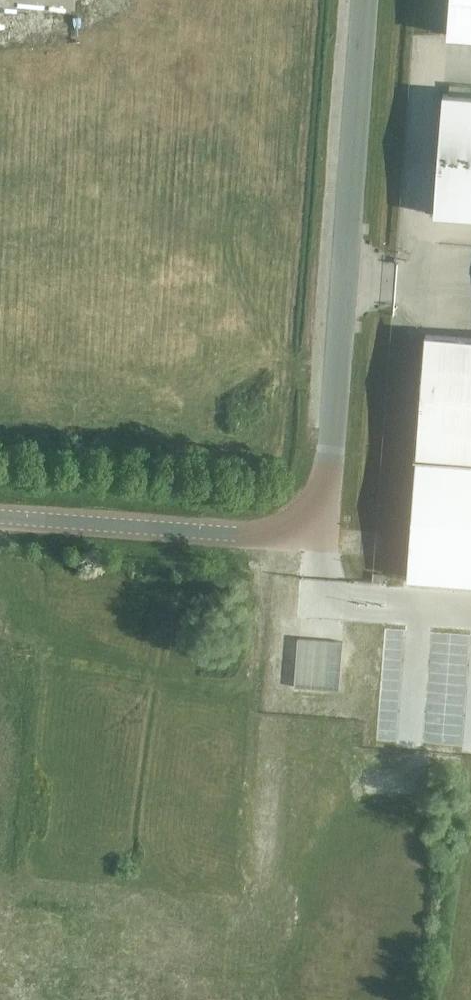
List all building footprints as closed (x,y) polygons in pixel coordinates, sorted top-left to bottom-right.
[(448,34),(470,36),(470,0),(451,0),(448,34)] [(444,94),(435,215),(470,217),(470,96),(444,94)] [(426,335),(417,455),(470,459),(470,338),(426,335)] [(417,455),(409,577),(470,582),(470,459),(417,455)]
